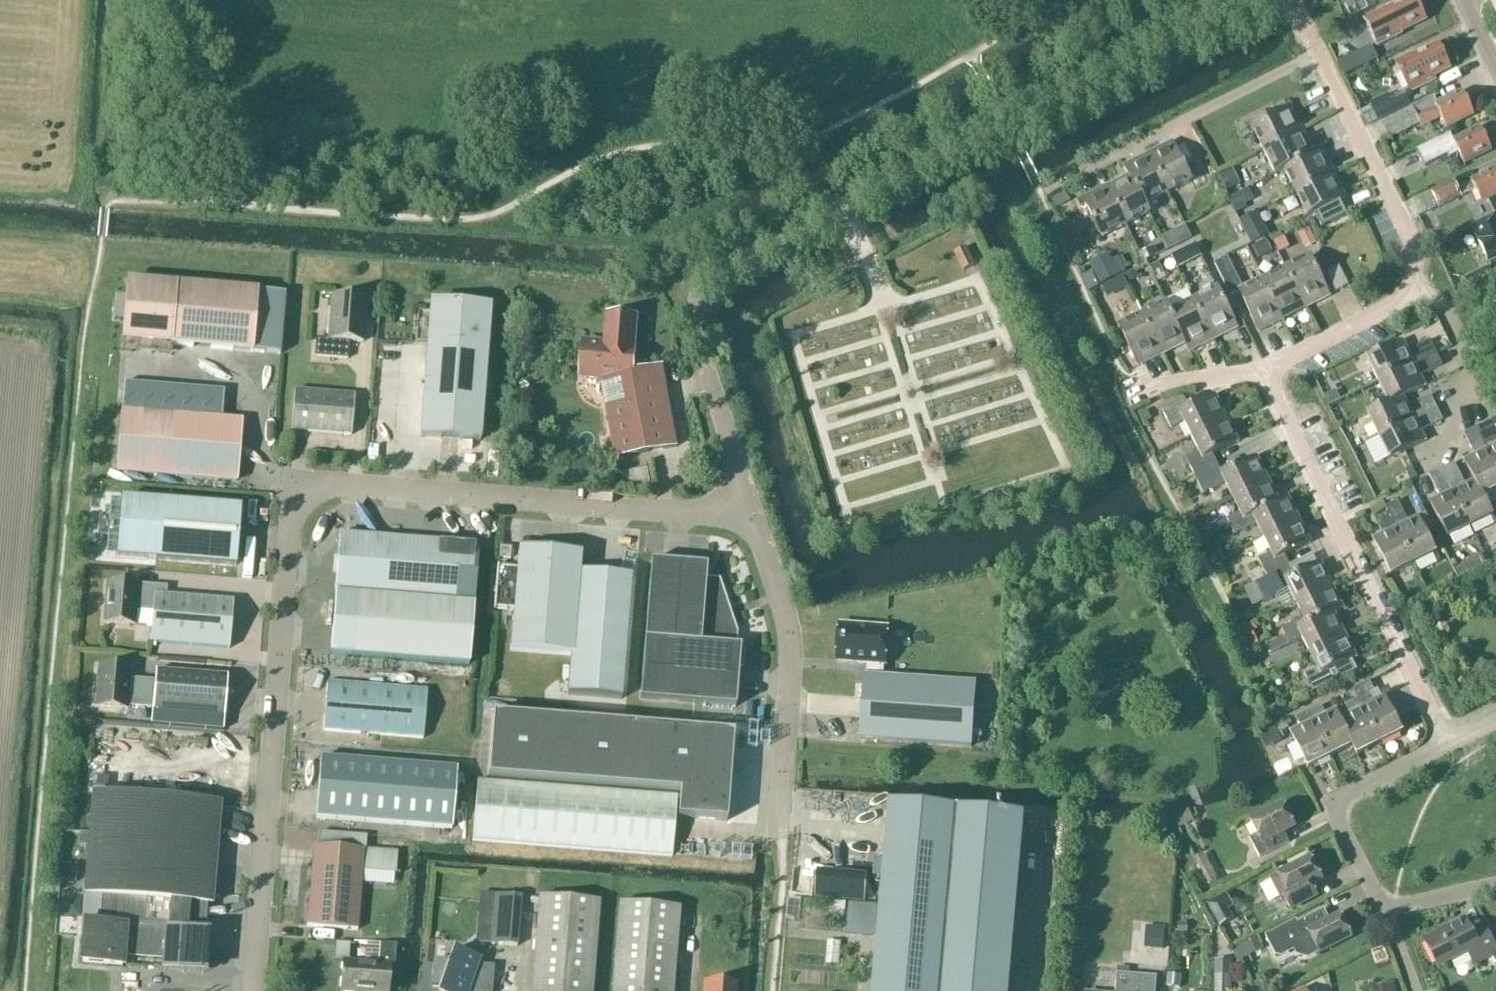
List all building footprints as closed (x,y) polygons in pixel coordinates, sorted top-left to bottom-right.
[(1364,21),(1377,48),(1403,35),(1401,32),(1426,19),(1417,0),(1407,0),(1364,21)] [(1439,45),(1412,58),(1410,54),(1394,62),(1409,93),(1436,79),(1434,76),(1450,68),(1439,45)] [(1446,128),(1474,114),(1463,93),(1435,107),(1436,109),(1417,118),(1412,109),(1382,124),(1390,140),(1420,124),(1422,127),(1441,118),(1446,128)] [(1374,107),(1380,120),(1407,106),(1401,94),(1374,107)] [(1263,151),(1302,130),(1291,107),(1251,127),(1263,151)] [(1449,159),(1453,157),(1459,154),(1464,164),(1491,150),(1481,129),(1453,142),(1454,145),(1444,150),(1449,159)] [(1275,174),(1284,170),(1284,169),(1314,154),(1302,130),(1263,151),(1275,174)] [(1184,166),(1172,142),(1148,154),(1168,193),(1191,182),(1193,186),(1208,179),(1198,159),(1184,166)] [(1295,193),(1335,173),(1323,149),(1314,154),(1284,169),(1284,170),(1295,193)] [(1168,193),(1148,154),(1125,166),(1129,175),(1130,175),(1145,205),(1145,204),(1168,193)] [(1454,200),(1475,190),(1481,202),(1495,195),(1495,170),(1457,190),(1453,182),(1432,192),(1439,208),(1454,200)] [(1340,200),(1347,197),(1335,173),(1295,193),(1307,216),(1314,213),(1321,227),(1347,215),(1340,200)] [(1130,175),(1129,175),(1106,186),(1126,225),(1150,213),(1145,204),(1145,205),(1130,175)] [(1126,225),(1106,186),(1083,198),(1102,237),(1126,225)] [(1495,260),(1495,217),(1495,216),(1471,228),(1489,264),(1495,260)] [(975,238),(966,242),(973,258),(982,254),(975,238)] [(966,248),(955,253),(963,271),(974,266),(966,248)] [(1310,257),(1286,269),(1306,308),(1329,296),(1310,257)] [(1344,284),(1358,275),(1347,257),(1333,266),(1344,284)] [(1465,280),(1471,292),(1494,280),(1488,268),(1465,280)] [(1286,269),(1263,280),(1282,320),(1306,308),(1286,269)] [(1114,280),(1117,301),(1141,298),(1138,276),(1114,280)] [(1263,280),(1239,292),(1259,331),(1282,320),(1263,280)] [(172,345),(252,352),(257,292),(177,285),(177,287),(135,283),(134,301),(129,301),(127,321),(132,322),(130,340),(172,343),(172,345)] [(1217,289),(1194,301),(1213,340),(1237,328),(1217,289)] [(366,299),(332,296),(329,340),(316,339),(315,357),(347,360),(348,342),(363,343),(366,299)] [(1186,343),(1185,343),(1190,352),(1213,340),(1194,301),(1171,312),(1170,312),(1186,343)] [(1162,354),(1185,343),(1186,343),(1170,312),(1171,312),(1167,303),(1143,315),(1162,354)] [(427,345),(419,437),(480,441),(487,350),(486,350),(489,308),(431,304),(428,345),(427,345)] [(1143,315),(1119,327),(1139,366),(1162,354),(1143,315)] [(677,447),(662,367),(632,372),(634,348),(633,347),(636,320),(609,318),(607,342),(584,340),(582,377),(603,385),(616,458),(677,447)] [(1403,341),(1367,359),(1378,382),(1436,353),(1430,340),(1408,351),(1403,341)] [(1442,366),(1436,353),(1378,382),(1389,403),(1389,404),(1403,397),(1404,397),(1425,387),(1420,377),(1442,366)] [(294,391),(291,431),(351,436),(354,396),(294,391)] [(1389,404),(1389,403),(1367,414),(1379,437),(1437,408),(1430,395),(1408,406),(1404,397),(1403,397),(1389,404)] [(1190,437),(1227,419),(1216,397),(1190,409),(1185,399),(1162,411),(1171,429),(1184,423),(1190,437)] [(1443,421),(1437,408),(1379,437),(1390,459),(1426,442),(1421,432),(1443,421)] [(116,472),(237,481),(241,421),(121,411),(116,472)] [(1495,467),(1495,418),(1476,427),(1495,467)] [(1186,458),(1195,476),(1217,465),(1212,455),(1238,442),(1227,419),(1190,437),(1198,452),(1186,458)] [(1484,496),(1495,490),(1495,467),(1476,427),(1464,434),(1475,456),(1465,461),(1474,481),(1475,480),(1483,497),(1484,496)] [(1225,485),(1232,499),(1269,481),(1257,458),(1222,475),(1217,465),(1195,476),(1204,495),(1225,485)] [(1454,463),(1442,469),(1471,527),(1493,516),(1484,496),(1483,497),(1475,480),(1474,481),(1465,485),(1454,463)] [(1440,498),(1430,503),(1448,539),(1471,527),(1442,469),(1429,475),(1440,498)] [(1280,503),(1279,502),(1269,481),(1232,499),(1239,513),(1226,519),(1230,527),(1280,503)] [(1256,524),(1263,539),(1300,520),(1288,498),(1279,502),(1280,503),(1230,527),(1234,535),(1256,524)] [(235,566),(240,510),(112,500),(111,517),(103,517),(101,539),(110,540),(108,556),(235,566)] [(1391,519),(1414,564),(1436,553),(1426,533),(1434,529),(1426,514),(1419,517),(1418,517),(1409,522),(1398,501),(1385,507),(1391,519)] [(1383,535),(1373,540),(1391,576),(1414,564),(1391,519),(1378,525),(1383,535)] [(1258,559),(1267,578),(1290,566),(1285,556),(1311,543),(1300,520),(1263,539),(1270,553),(1258,559)] [(478,546),(339,535),(334,593),(335,594),(330,655),(468,666),(478,546)] [(500,548),(499,559),(510,560),(511,549),(500,548)] [(518,549),(510,651),(572,656),(581,554),(518,549)] [(651,562),(639,700),(735,708),(740,647),(736,647),(737,634),(719,580),(705,579),(706,566),(651,562)] [(1288,590),(1295,605),(1332,586),(1321,564),(1295,576),(1290,566),(1267,578),(1259,582),(1268,600),(1288,590)] [(150,643),(229,649),(233,602),(154,595),(155,587),(106,583),(103,623),(135,626),(136,611),(152,613),(150,643)] [(1281,629),(1285,637),(1334,614),(1343,609),(1332,586),(1295,605),(1302,619),(1281,629)] [(1302,638),(1309,653),(1345,635),(1334,614),(1334,613),(1285,637),(1289,645),(1302,638)] [(1261,617),(1250,622),(1258,641),(1269,636),(1261,617)] [(888,629),(840,625),(837,661),(866,663),(866,675),(864,675),(860,739),(971,747),(976,683),(883,677),(884,665),(885,665),(888,629)] [(1309,653),(1316,668),(1303,674),(1312,693),(1357,671),(1352,660),(1356,658),(1345,635),(1309,653)] [(131,669),(98,667),(95,707),(127,709),(128,707),(152,709),(152,712),(224,717),(227,677),(155,671),(154,681),(130,679),(131,669)] [(1353,690),(1358,699),(1380,744),(1402,733),(1385,697),(1375,702),(1370,693),(1374,691),(1370,682),(1353,690)] [(327,683),(323,731),(423,739),(427,691),(327,683)] [(1353,746),(1357,755),(1380,744),(1358,699),(1345,705),(1350,714),(1341,719),(1340,719),(1353,746)] [(1321,706),(1309,712),(1331,757),(1353,746),(1340,719),(1341,719),(1336,710),(1326,715),(1321,706)] [(1301,727),(1291,732),(1308,768),(1331,757),(1309,712),(1296,718),(1301,727)] [(493,714),(488,777),(679,792),(677,818),(726,822),(733,734),(493,714)] [(456,769),(321,758),(316,818),(451,829),(456,769)] [(472,841),(671,857),(676,797),(477,781),(472,841)] [(123,942),(122,958),(202,964),(207,905),(212,905),(220,803),(96,793),(89,873),(114,876),(109,940),(123,942)] [(1295,827),(1283,804),(1251,821),(1257,834),(1249,839),(1259,858),(1289,843),(1284,832),(1295,827)] [(892,807),(883,912),(948,918),(950,901),(1015,907),(1021,841),(1023,818),(892,807)] [(364,850),(313,846),(307,927),(357,931),(364,850)] [(1311,886),(1322,880),(1311,857),(1278,874),(1269,879),(1280,900),(1284,898),(1290,909),(1316,896),(1311,886)] [(121,968),(122,958),(123,942),(109,940),(114,876),(89,873),(87,893),(85,893),(85,894),(101,896),(99,924),(85,923),(81,964),(121,968)] [(864,902),(866,878),(818,874),(816,898),(864,902)] [(516,946),(521,897),(494,894),(490,944),(516,946)] [(1207,905),(1219,926),(1232,919),(1227,909),(1232,906),(1225,895),(1207,905)] [(599,903),(539,898),(531,990),(592,990),(599,903)] [(883,912),(876,990),(1008,990),(1015,907),(950,901),(948,918),(883,912)] [(679,909),(618,904),(612,990),(673,990),(679,909)] [(878,906),(848,904),(845,937),(875,939),(878,906)] [(1319,954),(1352,937),(1340,915),(1329,920),(1324,909),(1287,928),(1285,925),(1264,936),(1275,957),(1294,947),(1298,953),(1307,956),(1317,951),(1319,954)] [(1152,939),(1169,942),(1173,920),(1156,917),(1152,939)] [(1472,934),(1464,919),(1424,940),(1438,969),(1468,953),(1474,965),(1495,953),(1495,952),(1483,928),(1472,934)] [(1263,950),(1257,938),(1233,950),(1239,962),(1263,950)] [(340,990),(388,990),(390,965),(394,966),(396,946),(380,945),(378,964),(342,961),(340,990)] [(455,951),(453,951),(449,964),(433,962),(431,989),(440,989),(439,990),(491,990),(493,967),(476,966),(478,960),(455,951)] [(1214,961),(1214,990),(1231,990),(1232,961),(1214,961)] [(1110,977),(1110,963),(1097,962),(1096,976),(1110,977)] [(1156,977),(1117,974),(1115,990),(1155,990),(1156,977)] [(707,980),(706,990),(735,990),(735,982),(707,980)]
